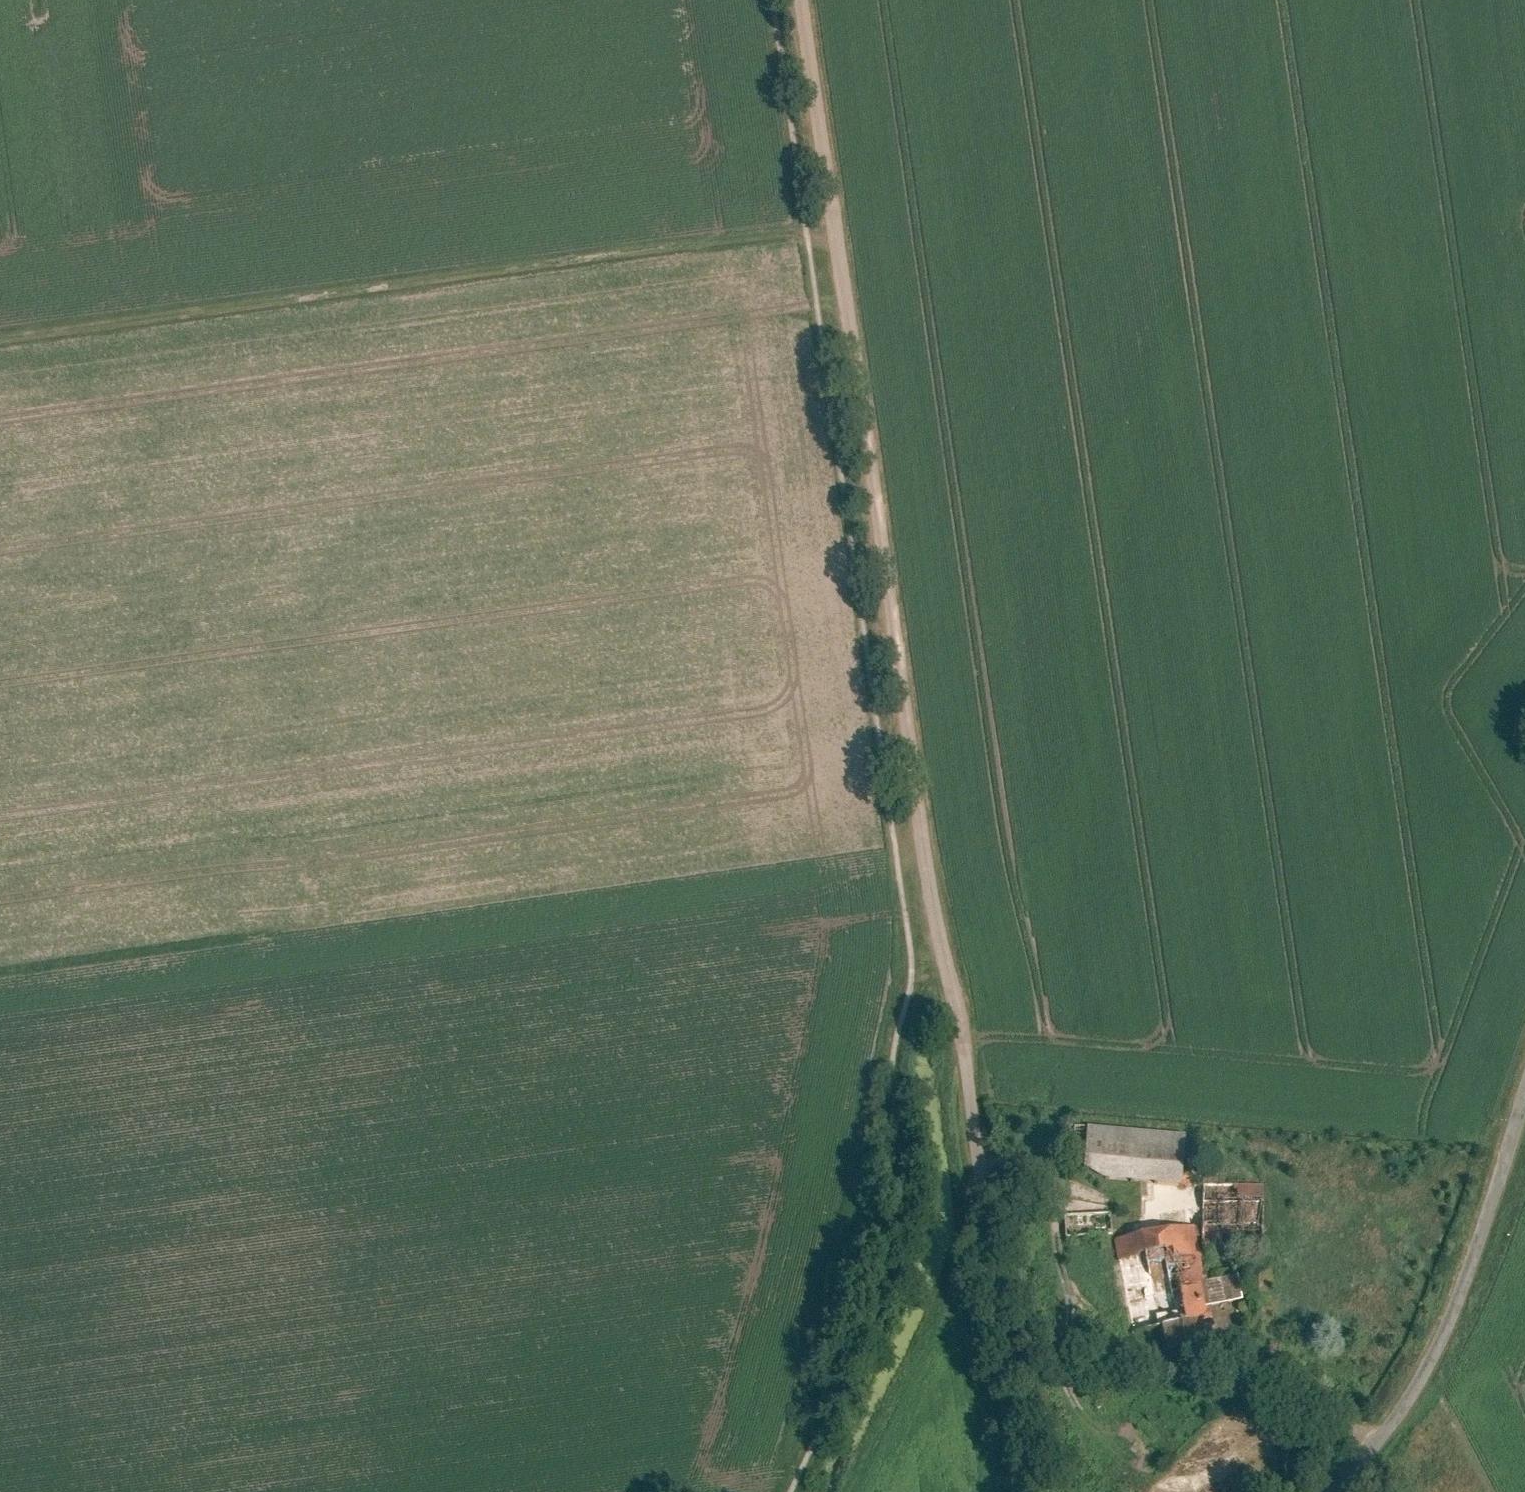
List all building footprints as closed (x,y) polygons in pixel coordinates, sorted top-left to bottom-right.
[(1194,1133),(1084,1121),(1078,1174),(1188,1186),(1194,1133)] [(1275,1191),(1210,1182),(1203,1231),(1269,1240),(1275,1191)] [(1109,1207),(1066,1209),(1067,1233),(1110,1231),(1109,1207)] [(1190,1224),(1116,1237),(1133,1331),(1156,1327),(1163,1363),(1213,1354),(1205,1310),(1248,1303),(1242,1274),(1201,1281),(1190,1224)]
